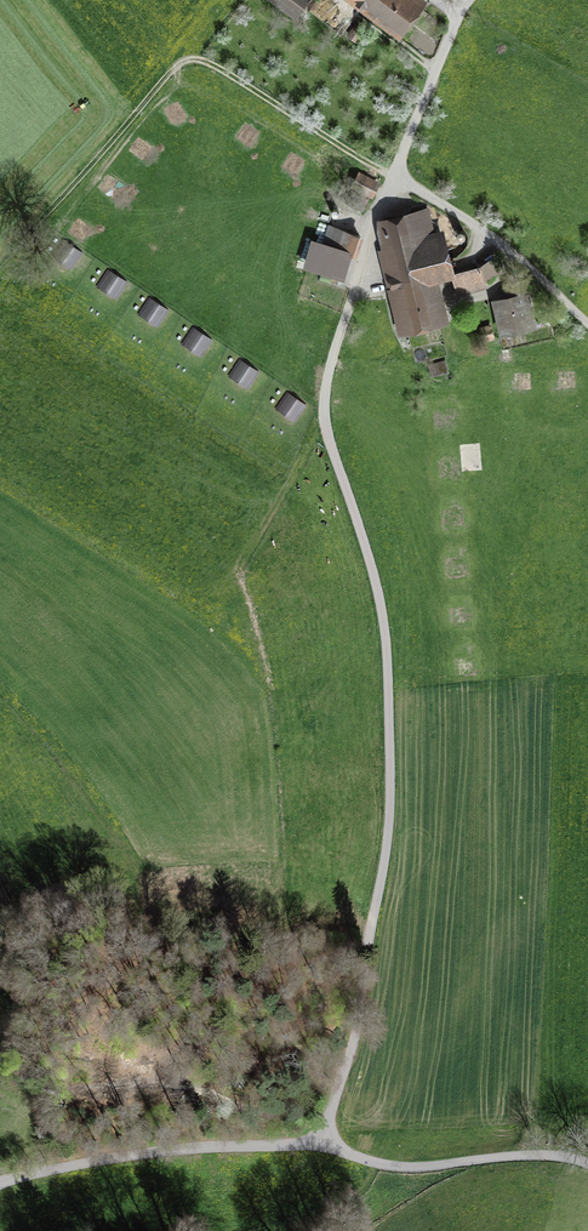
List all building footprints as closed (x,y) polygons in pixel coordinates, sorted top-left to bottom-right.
[(295,14),(306,0),(275,0),(295,14)] [(399,30),(417,6),(410,0),(360,0),(399,30)] [(355,40),(362,30),(355,26),(348,35),(355,40)] [(178,100),(163,117),(179,131),(194,114),(178,100)] [(245,118),(233,136),(251,148),(263,130),(245,118)] [(149,166),(164,148),(148,134),(133,152),(149,166)] [(300,180),(309,161),(289,151),(280,170),(300,180)] [(117,204),(131,186),(115,173),(100,191),(117,204)] [(362,211),(376,184),(360,175),(346,202),(362,211)] [(395,313),(399,328),(439,318),(429,279),(451,274),(441,235),(433,237),(427,212),(383,223),(381,229),(402,311),(395,313)] [(82,245),(96,227),(80,213),(65,231),(82,245)] [(360,236),(331,225),(323,246),(314,243),(308,265),(342,275),(348,253),(353,254),(360,236)] [(483,280),(498,271),(494,258),(481,267),(453,274),(456,287),(483,280)] [(499,303),(505,330),(528,324),(523,304),(529,303),(524,281),(508,285),(511,300),(499,303)] [(491,325),(482,327),(484,334),(493,332),(491,325)] [(445,362),(432,365),(435,374),(448,371),(445,362)]
